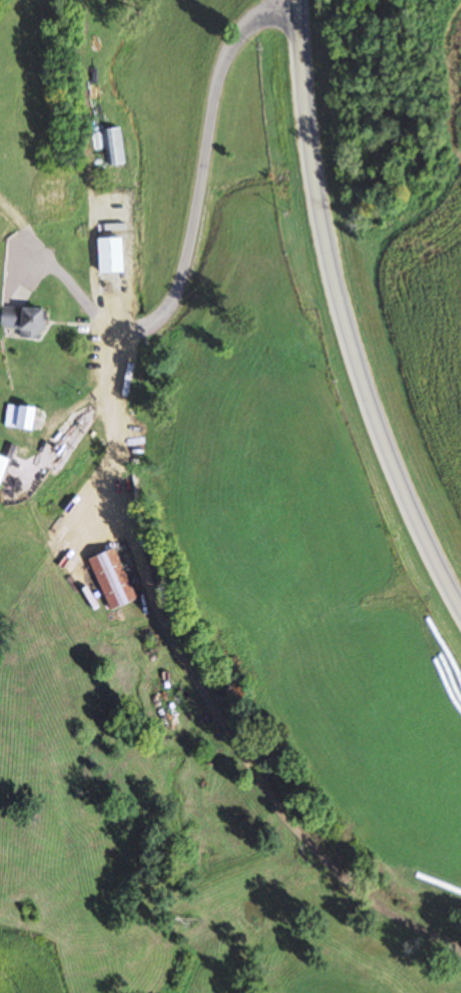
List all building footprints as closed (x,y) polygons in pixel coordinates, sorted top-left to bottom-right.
[(123,163),(119,126),(106,128),(109,164),(123,163)] [(120,272),(120,237),(96,238),(96,272),(120,272)] [(17,328),(17,338),(41,339),(42,308),(0,306),(0,327),(17,328)] [(2,424),(27,432),(33,410),(8,403),(2,424)] [(106,611),(136,600),(116,547),(86,558),(106,611)]
